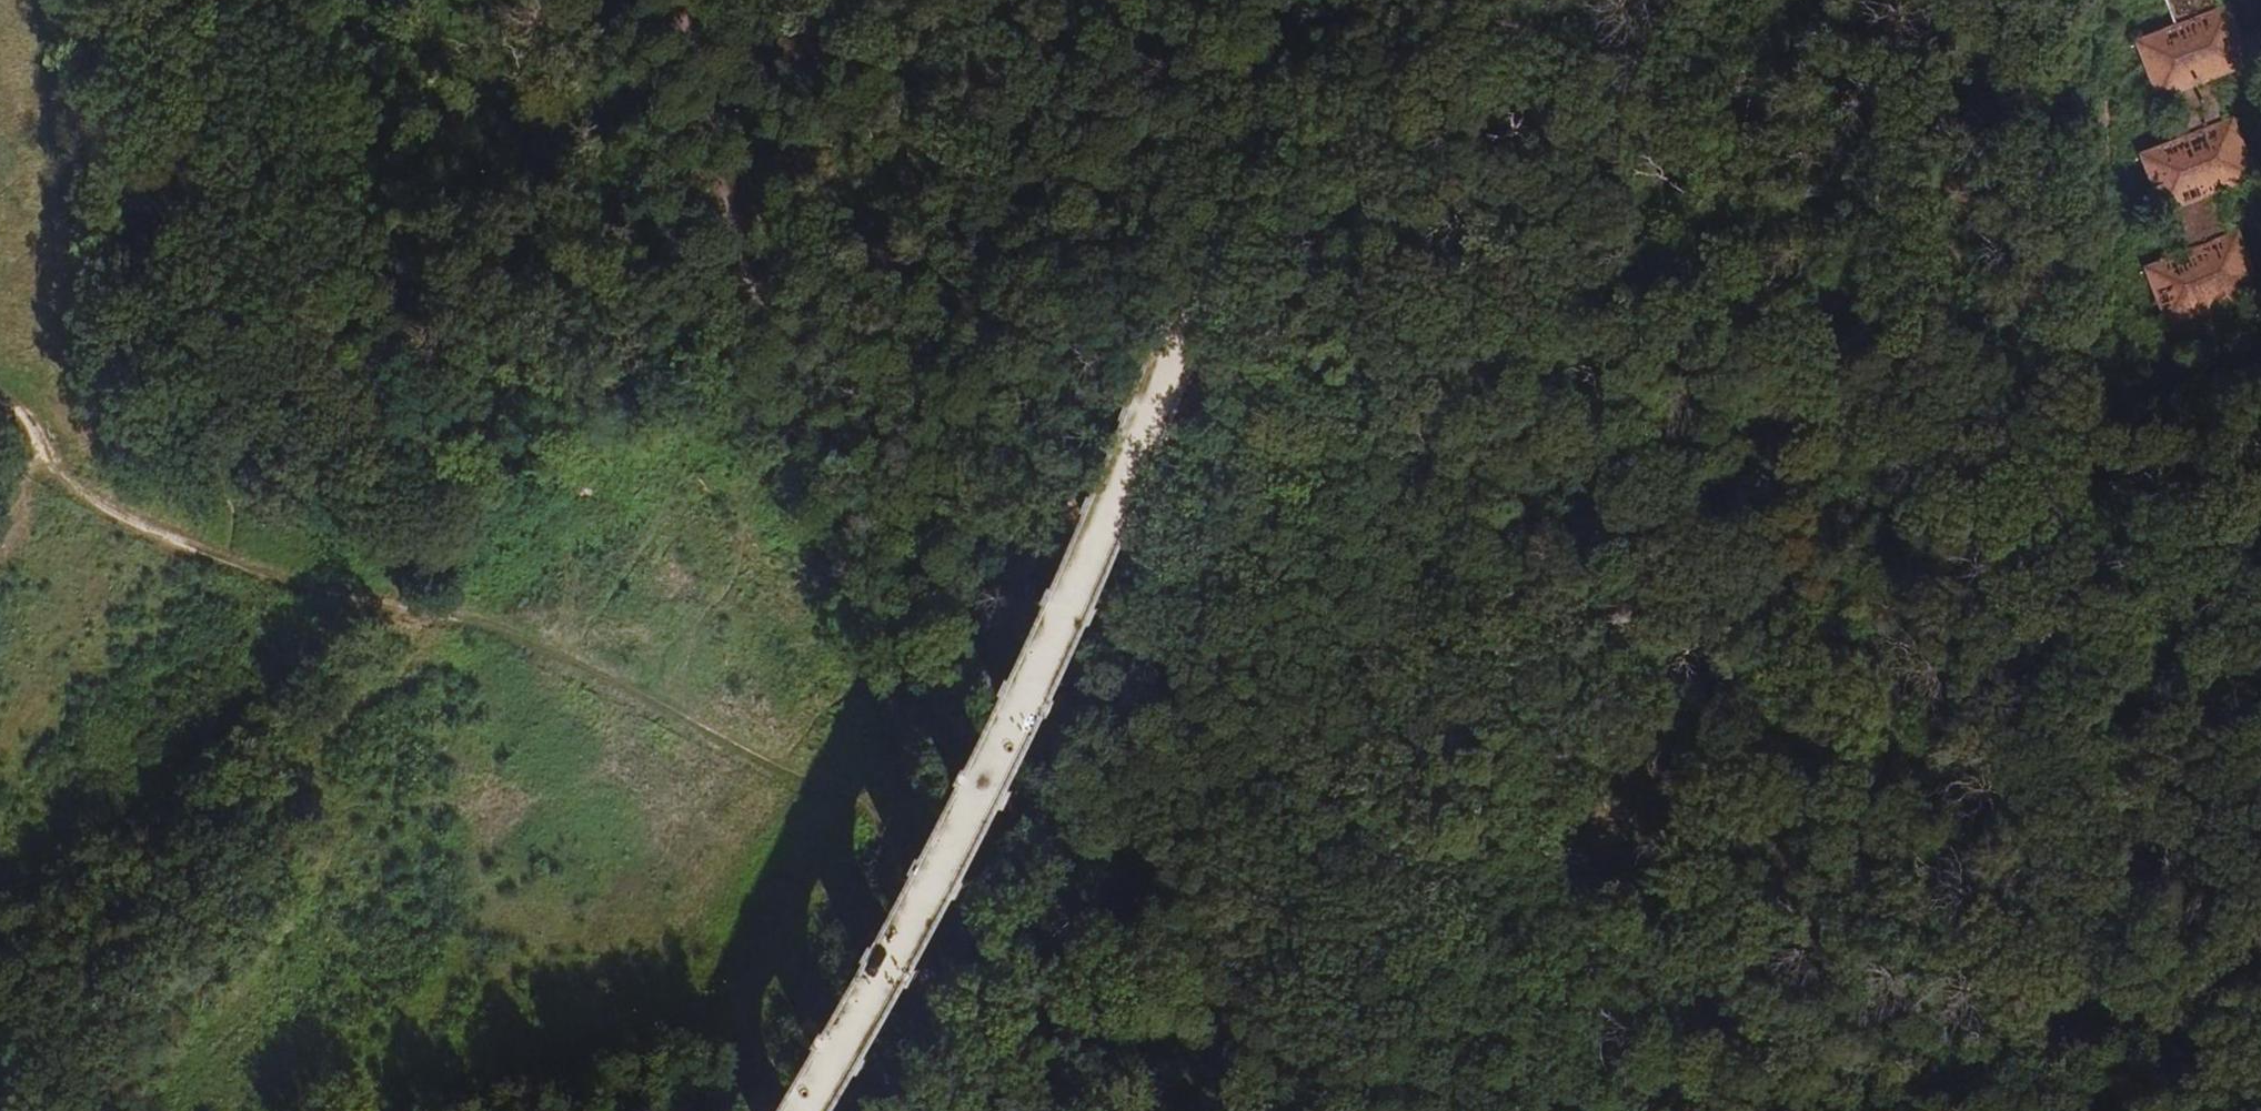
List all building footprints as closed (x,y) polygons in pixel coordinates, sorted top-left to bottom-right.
[(2175,28),(2137,42),(2158,97),(2162,96),(2179,141),(2142,155),(2163,210),(2166,209),(2183,254),(2146,268),(2167,323),(2170,322),(2184,357),(2232,338),(2218,303),(2256,289),(2235,234),(2231,235),(2214,191),(2252,175),(2231,121),(2227,122),(2210,77),(2248,63),(2226,8),(2223,9),(2220,0),(2164,0),(2175,28)] [(865,1055),(873,1040),(914,968),(922,953),(963,881),(971,866),(1009,792),(1017,776),(1051,703),(1058,687),(1089,612),(1096,596),(1127,519),(1133,503),(1165,426),(1171,410),(1202,333),(1208,317),(1166,301),(1159,317),(1129,393),(1122,409),(1091,486),(1085,502),(1054,578),(1047,594),(1017,668),(1010,684),(977,756),(969,771),(930,845),(922,860),(882,931),(874,946),(834,1018),(825,1033),(784,1103),(779,1110),(831,1110),(865,1055)]
